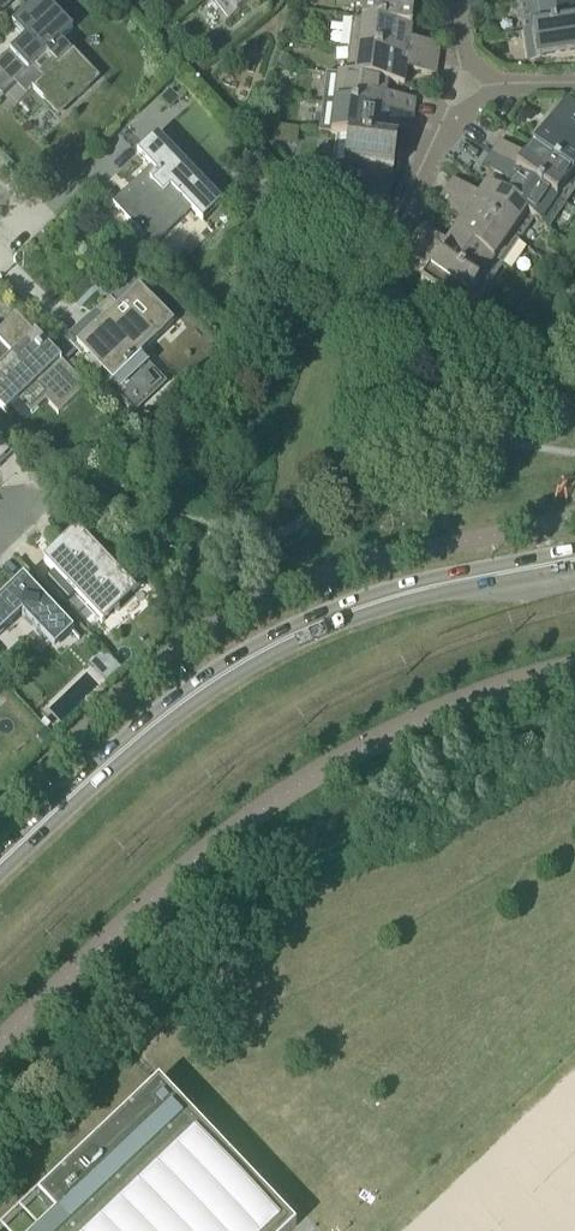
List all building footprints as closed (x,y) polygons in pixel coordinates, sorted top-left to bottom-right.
[(11,50),(0,60),(0,91),(4,95),(25,76),(35,86),(32,88),(51,108),(65,95),(67,98),(70,94),(76,100),(90,87),(79,75),(86,68),(60,41),(72,30),(44,0),(37,0),(11,25),(24,38),(11,50)] [(10,0),(0,0),(0,9),(10,0)] [(229,21),(256,0),(213,0),(229,21)] [(362,21),(411,27),(415,0),(365,0),(362,21)] [(470,10),(483,8),(481,0),(468,0),(470,10)] [(523,34),(574,26),(574,0),(554,0),(519,5),(523,34)] [(354,20),(350,49),(437,61),(439,46),(410,42),(411,27),(362,21),(354,20)] [(523,34),(528,63),(574,56),(574,26),(523,34)] [(350,49),(346,77),(346,78),(387,83),(387,85),(404,87),(406,72),(436,76),(437,61),(350,49)] [(338,76),(334,105),(413,115),(415,101),(385,97),(387,85),(387,83),(346,78),(346,77),(338,76)] [(160,99),(170,109),(179,100),(169,90),(160,99)] [(533,148),(574,176),(574,175),(574,174),(574,105),(566,99),(533,148)] [(330,135),(339,136),(339,135),(379,140),(380,139),(381,127),(411,131),(413,115),(334,105),(330,135)] [(222,204),(190,170),(157,135),(137,154),(153,171),(115,206),(113,204),(112,205),(153,248),(154,247),(169,233),(164,228),(187,207),(202,223),(222,204)] [(335,165),(357,167),(355,182),(360,183),(358,199),(389,202),(397,141),(380,139),(379,140),(339,135),(339,136),(335,165)] [(492,155),(564,205),(574,189),(574,175),(574,176),(533,148),(525,159),(500,142),(492,155)] [(508,184),(501,195),(500,196),(534,219),(533,220),(547,229),(564,205),(492,155),(483,167),(508,184)] [(453,180),(445,193),(518,243),(533,220),(534,219),(500,196),(501,195),(487,185),(478,197),(453,180)] [(461,222),(453,234),(501,266),(518,243),(445,193),(436,205),(461,222)] [(421,228),(412,240),(485,290),(501,266),(453,234),(446,245),(421,228)] [(485,290),(412,240),(404,253),(429,270),(421,282),(469,315),(485,290)] [(76,347),(98,369),(94,373),(133,415),(166,384),(141,357),(174,325),(138,288),(132,293),(133,294),(113,313),(111,314),(109,315),(76,347)] [(14,355),(15,357),(0,371),(0,409),(6,415),(7,414),(6,414),(19,401),(31,414),(51,394),(64,409),(86,388),(15,313),(0,328),(0,341),(14,355)] [(140,587),(92,536),(87,541),(76,530),(74,532),(76,534),(67,543),(58,550),(62,555),(52,565),(51,565),(47,560),(44,563),(53,573),(48,578),(68,600),(75,593),(99,619),(101,620),(100,621),(102,624),(105,621),(104,620),(114,610),(115,611),(119,607),(118,606),(136,590),(140,587)] [(53,651),(73,632),(23,578),(0,600),(0,636),(20,616),(53,651)] [(102,651),(88,664),(108,684),(122,671),(102,651)] [(296,1226),(158,1081),(37,1196),(54,1215),(38,1230),(291,1230),(296,1226)] [(283,1208),(292,1199),(218,1120),(208,1129),(283,1208)]
